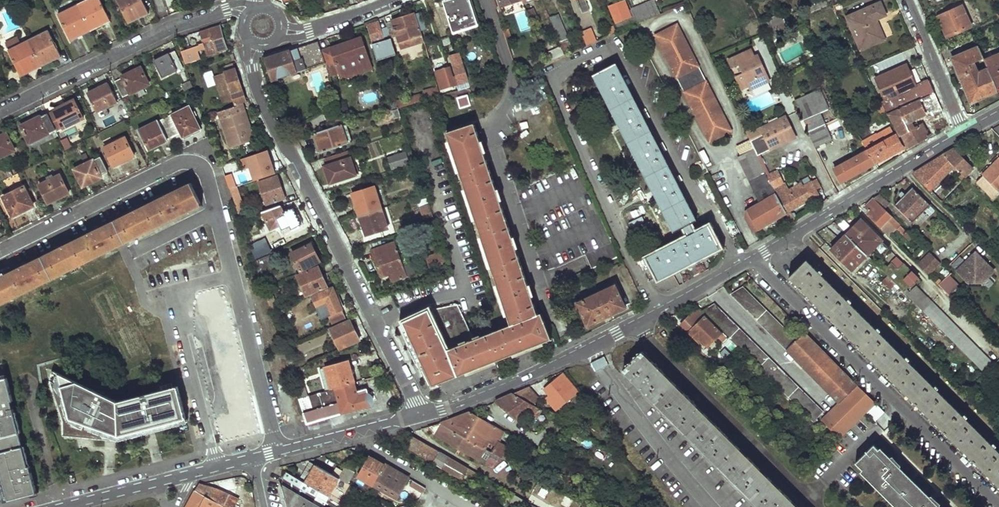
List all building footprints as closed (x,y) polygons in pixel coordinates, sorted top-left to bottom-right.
[(78,6),(89,29),(99,24),(101,27),(111,22),(100,0),(90,0),(78,6)] [(143,0),(118,0),(128,21),(140,16),(141,19),(150,15),(143,0)] [(477,25),(469,0),(450,0),(444,2),(445,6),(446,9),(453,33),(477,25)] [(607,7),(614,24),(631,17),(624,0),(607,7)] [(654,0),(631,10),(636,24),(660,14),(654,0)] [(531,4),(524,7),(527,15),(528,14),(529,17),(533,16),(532,13),(534,12),(531,4)] [(848,18),(862,49),(884,39),(875,20),(884,15),(879,4),(848,18)] [(89,29),(78,6),(57,16),(70,42),(77,38),(76,35),(89,29)] [(938,17),(947,38),(970,27),(961,7),(938,17)] [(415,14),(386,23),(391,39),(397,38),(399,42),(421,35),(415,14)] [(385,41),(379,22),(367,26),(377,57),(386,54),(382,42),(385,41)] [(676,24),(654,35),(708,143),(731,132),(676,24)] [(219,26),(199,32),(208,56),(226,50),(219,26)] [(580,33),(586,47),(596,42),(590,28),(580,33)] [(48,32),(28,41),(40,64),(51,58),(53,61),(62,57),(48,32)] [(361,37),(320,51),(324,63),(328,74),(338,71),(340,78),(347,76),(352,80),(362,77),(364,72),(371,69),(361,37)] [(40,64),(28,41),(21,45),(17,38),(5,44),(9,51),(8,52),(21,77),(29,73),(28,70),(40,64)] [(564,40),(559,42),(564,54),(569,51),(564,40)] [(320,51),(318,41),(264,60),(271,81),(324,63),(320,51)] [(195,43),(180,48),(186,63),(201,58),(195,43)] [(552,59),(563,55),(560,49),(549,53),(552,59)] [(728,60),(741,89),(748,86),(750,90),(769,82),(757,56),(753,57),(750,50),(728,60)] [(171,52),(153,60),(162,78),(180,69),(171,52)] [(465,82),(467,88),(470,87),(459,53),(449,56),(458,84),(465,82)] [(996,86),(998,85),(998,54),(984,61),(996,86)] [(688,234),(646,256),(657,278),(720,246),(709,225),(696,231),(691,222),(695,220),(615,64),(593,75),(673,231),(683,226),(688,234)] [(880,102),(886,114),(934,93),(929,81),(915,87),(905,65),(875,78),(885,100),(880,102)] [(124,78),(115,82),(122,97),(148,85),(140,67),(122,75),(124,78)] [(448,67),(435,71),(441,89),(456,85),(454,77),(451,77),(448,67)] [(234,69),(211,77),(223,110),(235,106),(235,104),(240,102),(245,100),(234,69)] [(108,83),(87,93),(95,110),(116,100),(108,83)] [(424,93),(411,98),(412,103),(440,96),(437,88),(424,92),(424,93)] [(795,103),(816,148),(833,140),(821,113),(829,109),(819,91),(795,103)] [(892,123),(905,149),(928,136),(922,124),(914,128),(911,121),(924,115),(929,123),(930,123),(933,128),(937,127),(939,131),(948,126),(934,93),(886,114),(891,124),(892,123)] [(467,95),(458,98),(461,109),(471,105),(467,95)] [(396,101),(398,108),(412,103),(411,98),(410,97),(396,101)] [(64,108),(48,116),(55,131),(83,118),(74,100),(63,105),(64,108)] [(253,138),(240,102),(235,104),(235,106),(223,110),(217,112),(229,147),(253,138)] [(188,105),(165,117),(174,135),(179,132),(182,137),(200,128),(188,105)] [(22,126),(30,143),(55,131),(48,116),(47,114),(22,126)] [(754,148),(757,155),(795,137),(785,116),(751,131),(749,127),(745,129),(754,148)] [(165,117),(137,130),(146,148),(174,135),(165,117)] [(873,124),(876,130),(887,124),(884,118),(873,124)] [(429,309),(404,322),(433,386),(551,339),(541,313),(538,315),(532,298),(535,297),(530,284),(528,285),(517,251),(519,250),(515,237),(513,237),(501,203),(503,202),(499,189),(496,189),(485,155),(487,154),(482,141),(480,142),(474,124),(447,133),(511,325),(474,339),(458,303),(429,309)] [(315,132),(321,153),(347,145),(341,125),(315,132)] [(876,134),(862,142),(866,151),(873,164),(901,149),(890,128),(877,135),(876,134)] [(0,136),(0,158),(15,150),(7,133),(0,136)] [(125,136),(103,146),(113,166),(134,156),(125,136)] [(65,151),(72,148),(68,137),(61,140),(65,151)] [(561,138),(554,144),(560,152),(568,147),(561,138)] [(85,148),(78,150),(80,160),(87,158),(85,148)] [(744,218),(752,232),(762,228),(786,213),(771,184),(767,175),(757,155),(754,148),(737,156),(745,172),(743,173),(758,204),(746,211),(744,218)] [(959,171),(964,176),(971,168),(953,149),(943,155),(953,165),(959,171)] [(266,150),(245,158),(252,178),(274,170),(266,150)] [(347,150),(323,158),(326,165),(323,166),(329,183),(355,175),(347,150)] [(833,169),(840,182),(873,164),(866,151),(833,169)] [(392,168),(409,163),(406,152),(388,157),(392,168)] [(930,188),(953,165),(943,155),(928,164),(914,172),(930,188)] [(93,160),(75,168),(83,186),(101,177),(100,175),(108,171),(102,157),(93,161),(93,160)] [(998,190),(998,159),(976,181),(991,197),(998,190)] [(416,163),(405,166),(408,174),(418,171),(416,163)] [(771,184),(786,213),(791,223),(795,220),(790,211),(818,195),(815,190),(821,187),(817,178),(805,185),(803,181),(789,189),(785,182),(783,183),(777,171),(767,175),(771,184)] [(950,180),(955,186),(964,176),(959,171),(950,180)] [(243,174),(225,180),(228,189),(234,187),(246,183),(243,174)] [(709,177),(716,189),(721,186),(714,174),(709,177)] [(61,175),(40,185),(48,203),(70,193),(61,175)] [(276,176),(259,182),(267,205),(284,199),(276,176)] [(359,216),(381,209),(374,185),(348,193),(355,216),(359,214),(359,216)] [(200,207),(190,186),(174,193),(144,208),(114,223),(81,239),(54,252),(14,272),(0,279),(0,306),(200,207)] [(24,186),(4,196),(13,215),(33,205),(24,186)] [(234,187),(228,189),(235,207),(241,205),(234,187)] [(912,222),(930,205),(913,188),(894,205),(912,222)] [(941,190),(936,195),(941,200),(946,195),(941,190)] [(880,193),(873,197),(874,198),(885,208),(890,203),(880,193)] [(720,198),(733,223),(735,221),(733,217),(736,216),(725,196),(720,198)] [(874,198),(864,207),(882,225),(887,220),(896,229),(900,224),(885,208),(874,198)] [(284,212),(281,205),(262,212),(270,228),(280,223),(283,230),(291,226),(294,230),(300,228),(300,226),(301,225),(303,224),(298,215),(296,216),(293,208),(284,212)] [(420,207),(424,220),(431,217),(427,205),(420,207)] [(366,236),(388,229),(381,209),(359,216),(366,236)] [(846,234),(866,255),(868,256),(882,241),(860,219),(846,234)] [(902,226),(898,230),(903,235),(907,232),(902,226)] [(852,271),(866,255),(846,234),(830,249),(852,271)] [(292,255),(301,271),(320,261),(310,241),(300,246),(300,248),(294,251),(294,253),(292,255)] [(371,249),(377,266),(401,258),(395,241),(371,249)] [(262,245),(252,248),(255,258),(265,255),(262,245)] [(933,259),(922,248),(912,259),(922,269),(933,259)] [(993,271),(975,252),(956,270),(966,282),(982,282),(993,271)] [(437,254),(427,257),(430,268),(440,264),(437,254)] [(269,255),(254,261),(260,279),(267,275),(265,269),(274,265),(269,255)] [(890,262),(882,270),(887,275),(895,283),(899,287),(902,291),(917,276),(898,257),(892,263),(890,262)] [(391,281),(407,276),(401,258),(377,266),(380,277),(389,274),(391,281)] [(790,275),(797,282),(829,315),(861,347),(889,375),(917,403),(949,435),(977,463),(998,486),(998,453),(806,259),(790,275)] [(297,276),(306,296),(327,287),(324,282),(329,280),(328,275),(332,273),(331,271),(322,275),(318,267),(297,276)] [(941,272),(946,276),(949,272),(945,268),(941,272)] [(895,283),(887,275),(881,281),(889,289),(895,283)] [(937,284),(947,295),(955,287),(945,277),(937,284)] [(614,283),(576,302),(587,325),(625,306),(614,283)] [(744,285),(732,292),(839,402),(822,420),(839,437),(874,402),(804,332),(797,339),(744,285)] [(902,291),(899,287),(893,293),(904,305),(911,299),(908,297),(902,291)] [(917,287),(908,297),(911,299),(922,310),(931,300),(917,287)] [(332,288),(312,297),(316,306),(314,307),(319,319),(327,316),(331,325),(345,318),(332,288)] [(266,298),(271,313),(277,310),(272,296),(266,298)] [(931,300),(922,310),(984,372),(994,363),(931,300)] [(715,303),(702,311),(722,331),(728,337),(813,422),(823,411),(715,303)] [(695,308),(680,323),(697,339),(699,337),(708,346),(718,337),(723,342),(724,341),(726,343),(728,341),(726,339),(728,337),(722,331),(720,332),(695,308)] [(349,320),(330,329),(340,349),(358,340),(349,320)] [(281,333),(278,334),(282,346),(290,343),(286,333),(281,334),(281,333)] [(624,370),(634,380),(661,407),(690,436),(718,463),(740,485),(761,506),(796,506),(641,352),(624,370)] [(290,356),(286,358),(291,372),(295,370),(290,356)] [(601,357),(591,365),(596,372),(607,364),(601,357)] [(318,369),(323,392),(353,384),(348,362),(318,369)] [(185,420),(118,438),(69,434),(53,372),(49,379),(65,438),(119,443),(186,425),(185,420)] [(69,434),(118,438),(185,420),(176,389),(116,405),(53,372),(69,434)] [(555,410),(577,393),(563,374),(547,387),(552,394),(545,399),(555,410)] [(37,494),(29,466),(28,467),(10,402),(12,401),(6,378),(0,380),(0,488),(4,503),(37,494)] [(303,383),(296,385),(301,398),(307,396),(303,383)] [(357,397),(353,384),(323,392),(307,396),(301,398),(297,399),(306,423),(316,420),(316,421),(341,414),(340,410),(350,407),(351,411),(369,406),(366,395),(357,397)] [(537,397),(527,386),(512,393),(533,405),(537,397)] [(538,408),(533,405),(512,393),(494,402),(516,420),(529,409),(535,413),(538,408)] [(488,422),(470,412),(439,422),(476,443),(488,422)] [(491,467),(497,456),(476,443),(439,422),(426,427),(433,433),(491,467)] [(504,431),(488,422),(476,443),(497,456),(508,462),(510,458),(505,455),(508,450),(501,445),(501,444),(501,442),(501,440),(500,439),(504,431)] [(480,474),(469,468),(469,469),(440,453),(441,451),(413,435),(407,446),(468,481),(471,476),(477,479),(480,474)] [(901,506),(936,506),(934,506),(937,503),(931,497),(929,499),(896,466),(898,464),(892,457),(890,460),(874,444),(856,461),(901,506)] [(374,485),(385,464),(370,456),(358,477),(374,485)] [(329,497),(339,480),(309,462),(299,477),(307,482),(306,483),(316,489),(329,497)] [(374,485),(397,498),(410,476),(385,464),(374,485)] [(355,473),(345,468),(339,480),(349,485),(355,473)] [(306,483),(288,472),(285,477),(287,478),(303,487),(314,494),(316,489),(306,483)] [(287,478),(283,486),(280,487),(285,506),(322,506),(300,494),(303,487),(287,478)] [(537,493),(553,504),(560,493),(544,483),(537,493)] [(228,506),(233,506),(237,500),(218,490),(202,484),(201,484),(196,490),(228,506)] [(196,490),(187,506),(228,506),(196,490)] [(515,494),(513,499),(506,495),(500,504),(506,506),(508,506),(518,506),(526,506),(529,502),(515,494)]
